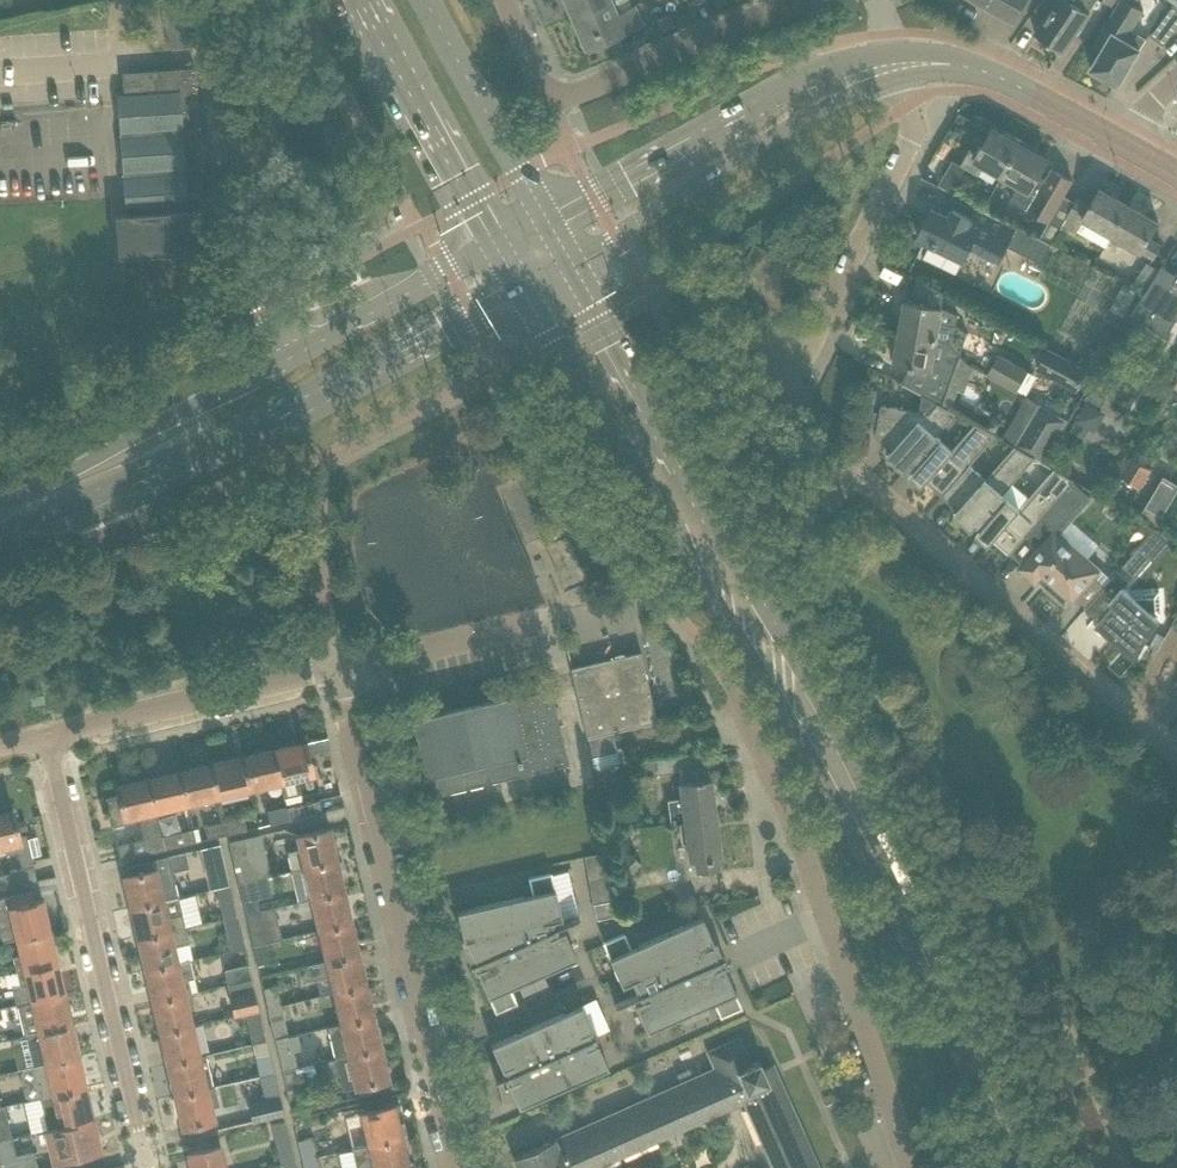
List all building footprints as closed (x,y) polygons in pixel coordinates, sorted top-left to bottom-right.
[(571,16),(608,0),(564,0),(571,16)] [(633,8),(631,9),(627,0),(608,0),(571,16),(584,47),(639,23),(633,8)] [(1013,22),(1025,0),(973,0),(1013,22)] [(1071,0),(1041,0),(1035,9),(1046,17),(1035,33),(1063,52),(1090,13),(1088,12),(1097,0),(1078,0),(1076,3),(1071,0)] [(1132,29),(1143,9),(1128,0),(1120,0),(1093,46),(1102,51),(1091,68),(1118,85),(1146,37),(1132,29)] [(1176,27),(1176,7),(1173,4),(1150,35),(1164,44),(1176,27)] [(163,11),(169,48),(193,44),(186,7),(163,11)] [(195,67),(157,70),(142,71),(144,91),(116,93),(125,214),(114,215),(117,256),(207,250),(195,67)] [(1002,175),(1020,143),(993,127),(978,154),(969,149),(960,164),(978,174),(984,164),(1002,175)] [(946,136),(940,149),(949,154),(956,140),(946,136)] [(1048,158),(1020,143),(1002,175),(1020,185),(1011,199),(1049,221),(1072,181),(1051,168),(1045,179),(1038,175),(1048,158)] [(1112,234),(1129,205),(1100,188),(1090,205),(1078,198),(1066,218),(1062,225),(1075,233),(1076,229),(1083,218),(1112,234)] [(1052,242),(1016,223),(978,205),(971,219),(953,210),(949,217),(931,208),(925,222),(922,221),(917,231),(920,232),(917,237),(930,243),(923,257),(956,273),(963,259),(971,244),(1000,258),(1007,245),(1042,262),(1043,260),(1052,242)] [(1158,221),(1129,205),(1112,234),(1153,258),(1161,245),(1149,238),(1158,221)] [(742,268),(763,278),(767,270),(780,277),(789,260),(754,243),(742,268)] [(1133,282),(1147,291),(1149,286),(1159,269),(1147,261),(1133,282)] [(1133,315),(1169,335),(1176,321),(1176,274),(1176,275),(1161,266),(1133,315)] [(958,314),(942,307),(905,301),(900,332),(936,339),(950,342),(960,354),(967,332),(956,325),(958,314)] [(943,403),(960,354),(950,342),(936,339),(900,332),(894,363),(912,367),(904,384),(943,403)] [(1101,341),(1088,363),(1098,369),(1111,347),(1101,341)] [(1090,369),(1049,346),(1037,368),(1077,391),(1080,386),(1086,390),(1094,375),(1088,372),(1090,369)] [(1018,390),(1029,371),(999,354),(988,374),(1017,391),(1018,390)] [(1093,391),(1070,430),(1084,438),(1090,428),(1095,431),(1106,412),(1101,409),(1106,399),(1093,391)] [(909,466),(936,435),(956,413),(938,403),(929,413),(881,405),(875,436),(892,451),(887,456),(905,471),(909,466)] [(1041,461),(1067,419),(1040,403),(1014,446),(1017,448),(1017,447),(1035,457),(1034,458),(1041,461)] [(942,495),(970,464),(995,435),(978,425),(955,452),(936,435),(909,466),(914,470),(909,475),(921,486),(926,481),(942,495)] [(972,530),(976,525),(1003,494),(1034,458),(1035,457),(1017,447),(1017,448),(988,480),(970,464),(942,495),(959,509),(954,514),(972,530)] [(1131,456),(1119,475),(1139,488),(1151,468),(1131,456)] [(981,528),(976,534),(988,544),(993,539),(1010,554),(1012,551),(1012,552),(1073,482),(1056,470),(1022,510),(1003,494),(976,525),(981,528)] [(1176,490),(1176,483),(1163,475),(1147,502),(1164,512),(1176,490)] [(502,485),(521,536),(535,530),(516,480),(502,485)] [(1073,482),(1012,552),(1023,561),(1017,568),(1035,584),(1041,578),(1049,585),(1046,587),(1063,603),(1068,597),(1072,600),(1087,582),(1100,568),(1060,534),(1091,498),(1073,482)] [(1171,515),(1162,528),(1176,537),(1176,519),(1171,515)] [(1157,526),(1139,546),(1150,555),(1155,550),(1158,553),(1171,538),(1157,526)] [(1161,615),(1159,591),(1129,593),(1123,588),(1129,580),(1117,570),(1101,589),(1102,589),(1112,598),(1109,601),(1113,604),(1098,620),(1094,626),(1122,650),(1125,647),(1128,650),(1130,647),(1134,649),(1136,646),(1140,649),(1143,645),(1158,619),(1154,615),(1161,615)] [(296,605),(294,591),(271,594),(273,608),(296,605)] [(1157,632),(1149,645),(1157,649),(1165,637),(1157,632)] [(656,721),(640,652),(570,668),(587,738),(656,721)] [(568,764),(551,689),(512,698),(511,694),(411,717),(424,777),(436,774),(440,794),(568,764)] [(305,742),(273,749),(280,780),(298,776),(302,793),(319,789),(314,771),(312,771),(305,742)] [(280,780),(273,749),(242,756),(249,787),(280,780)] [(249,787),(242,756),(210,764),(218,795),(249,787)] [(218,795),(210,764),(179,771),(186,802),(218,795)] [(628,787),(623,781),(615,776),(614,765),(594,768),(600,802),(614,799),(628,787)] [(679,783),(681,797),(668,799),(671,823),(684,821),(714,818),(709,778),(707,779),(706,765),(684,768),(685,782),(679,783)] [(186,802),(179,771),(148,778),(155,809),(186,802)] [(164,849),(161,836),(155,809),(148,778),(116,786),(118,794),(105,797),(112,827),(126,823),(124,816),(137,813),(143,839),(116,845),(119,859),(164,849)] [(319,799),(286,807),(289,820),(322,812),(319,799)] [(289,820),(286,807),(268,811),(270,824),(289,820)] [(27,838),(26,834),(18,836),(12,810),(0,813),(0,845),(4,844),(7,853),(17,851),(21,868),(9,871),(10,873),(0,875),(0,888),(36,880),(31,856),(40,854),(36,836),(27,838)] [(243,817),(224,821),(227,834),(246,830),(243,817)] [(719,856),(714,818),(684,821),(689,860),(695,859),(697,873),(719,870),(717,857),(719,856)] [(227,834),(224,821),(205,826),(208,839),(227,834)] [(336,860),(328,828),(297,835),(300,849),(288,852),(292,870),(336,860)] [(193,829),(161,836),(164,849),(196,841),(193,829)] [(239,882),(250,880),(271,875),(261,834),(229,841),(239,882)] [(219,844),(200,848),(210,889),(216,887),(229,885),(219,844)] [(639,864),(626,852),(616,862),(629,875),(639,864)] [(125,866),(127,875),(124,875),(131,907),(177,896),(168,856),(125,866)] [(343,891),(336,860),(292,870),(290,870),(297,902),(312,898),(343,891)] [(555,926),(552,920),(561,918),(554,888),(554,889),(550,873),(528,878),(532,894),(456,911),(463,941),(464,941),(467,948),(466,948),(473,963),(469,964),(470,965),(474,964),(488,997),(489,996),(495,1011),(516,1002),(509,988),(576,958),(564,930),(558,933),(555,927),(579,917),(578,916),(555,926)] [(250,880),(239,882),(243,902),(255,899),(250,880)] [(233,904),(229,885),(216,887),(221,907),(233,904)] [(0,897),(0,937),(1,941),(18,938),(48,931),(41,899),(34,900),(31,890),(0,897)] [(350,922),(343,891),(312,898),(319,929),(350,922)] [(185,928),(178,896),(177,896),(131,907),(138,939),(185,928)] [(246,913),(249,925),(253,945),(266,942),(265,940),(261,922),(275,919),(272,907),(246,913)] [(609,958),(621,986),(632,981),(638,994),(614,1004),(615,1006),(638,995),(640,1000),(634,1003),(647,1031),(714,1002),(720,1016),(740,1007),(734,992),(735,992),(720,959),(724,957),(723,956),(719,958),(715,949),(713,945),(714,945),(701,917),(630,948),(623,934),(603,943),(610,957),(609,958)] [(358,953),(350,922),(319,929),(326,961),(358,953)] [(186,943),(189,943),(185,928),(138,939),(146,970),(177,963),(173,947),(186,943)] [(243,948),(239,928),(226,931),(231,951),(243,948)] [(55,962),(48,931),(18,938),(21,954),(14,956),(17,971),(25,969),(55,962)] [(270,962),(266,942),(253,945),(258,964),(270,962)] [(358,953),(326,961),(307,965),(311,980),(330,976),(334,992),(365,985),(358,953)] [(195,980),(190,960),(177,963),(146,970),(153,1001),(191,992),(188,981),(195,980)] [(63,993),(55,962),(25,969),(17,971),(20,984),(12,986),(16,1004),(17,1004),(32,1000),(63,993)] [(224,970),(228,984),(251,978),(248,964),(224,970)] [(259,1010),(251,978),(228,984),(235,1015),(245,1013),(259,1010)] [(263,988),(268,1007),(281,1004),(277,985),(263,988)] [(372,1016),(365,985),(334,992),(341,1023),(372,1016)] [(192,1025),(188,1009),(194,1007),(191,992),(153,1001),(160,1032),(192,1025)] [(63,993),(32,1000),(17,1004),(24,1035),(27,1034),(70,1024),(63,993)] [(288,1035),(281,1004),(268,1007),(275,1039),(288,1035)] [(491,1045),(498,1061),(494,1062),(494,1061),(492,1061),(496,1079),(495,1079),(495,1081),(497,1080),(502,1103),(504,1102),(501,1092),(511,1091),(518,1107),(608,1067),(597,1042),(596,1043),(593,1037),(597,1036),(597,1034),(593,1036),(590,1030),(591,1030),(580,1005),(491,1045)] [(263,1029),(259,1010),(245,1013),(250,1032),(263,1029)] [(372,1016),(341,1023),(326,1027),(333,1058),(334,1058),(348,1054),(379,1047),(372,1016)] [(78,1037),(73,1038),(70,1024),(27,1034),(34,1065),(47,1063),(77,1055),(82,1053),(78,1037)] [(199,1056),(192,1025),(160,1032),(168,1064),(199,1056)] [(296,1067),(292,1050),(301,1048),(298,1033),(288,1035),(275,1039),(282,1070),(295,1067),(295,1068),(296,1067)] [(729,1106),(744,1100),(774,1167),(818,1167),(772,1065),(762,1069),(758,1060),(750,1064),(738,1038),(707,1051),(715,1068),(513,1157),(518,1167),(589,1167),(729,1106)] [(387,1079),(379,1047),(348,1054),(334,1058),(341,1090),(387,1079)] [(269,1052),(255,1056),(258,1068),(260,1075),(274,1072),(269,1052)] [(85,1087),(77,1055),(47,1063),(34,1065),(41,1097),(54,1094),(85,1087)] [(206,1055),(199,1056),(168,1064),(175,1095),(213,1086),(206,1055)] [(300,1089),(298,1079),(295,1068),(295,1067),(282,1070),(287,1092),(300,1089)] [(284,1113),(274,1072),(260,1075),(266,1100),(250,1104),(254,1121),(284,1113)] [(211,1107),(214,1106),(219,1105),(215,1086),(213,1086),(175,1095),(182,1127),(214,1120),(211,1107)] [(92,1118),(89,1106),(85,1087),(54,1094),(41,1097),(48,1128),(61,1125),(92,1118)] [(400,1137),(393,1106),(393,1105),(362,1112),(363,1114),(345,1118),(349,1133),(366,1129),(370,1144),(400,1137)] [(4,1106),(0,1107),(0,1139),(11,1137),(4,1106)] [(99,1150),(92,1118),(61,1125),(48,1128),(55,1160),(99,1150)] [(293,1162),(284,1121),(272,1124),(281,1165),(293,1162)] [(11,1137),(0,1139),(0,1163),(1,1167),(37,1167),(33,1151),(15,1155),(11,1137)] [(311,1137),(298,1140),(303,1159),(316,1156),(311,1137)] [(400,1137),(370,1144),(353,1148),(358,1167),(408,1167),(400,1137)] [(211,1147),(188,1152),(192,1167),(224,1167),(219,1145),(211,1147)] [(316,1156),(303,1159),(305,1167),(319,1167),(316,1156)]
